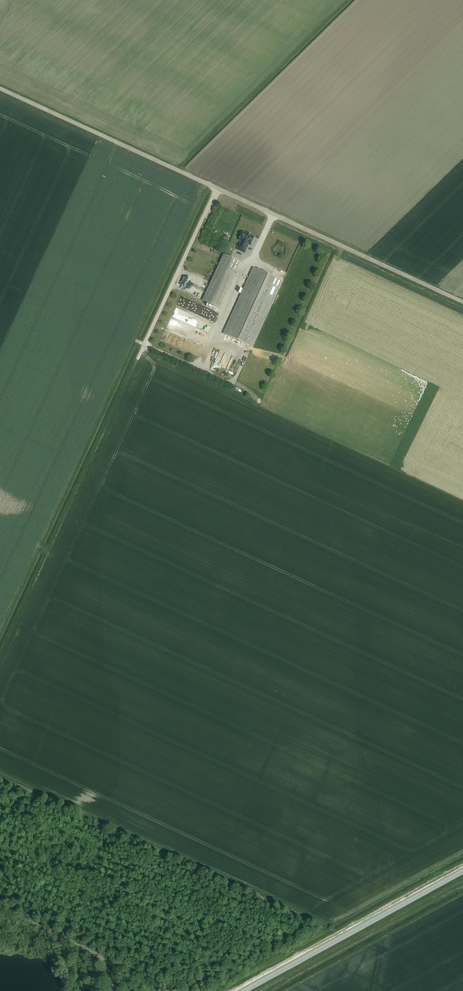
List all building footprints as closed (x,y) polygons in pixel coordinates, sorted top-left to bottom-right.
[(248,234),(243,232),(240,240),(241,241),(238,250),(245,253),(249,245),(251,245),(254,237),(250,235),(251,235),(248,233),(248,234)] [(220,308),(241,262),(224,255),(203,301),(220,308)] [(224,334),(230,337),(252,347),(274,298),(275,298),(283,282),(253,268),(245,287),(245,288),(224,334)]
